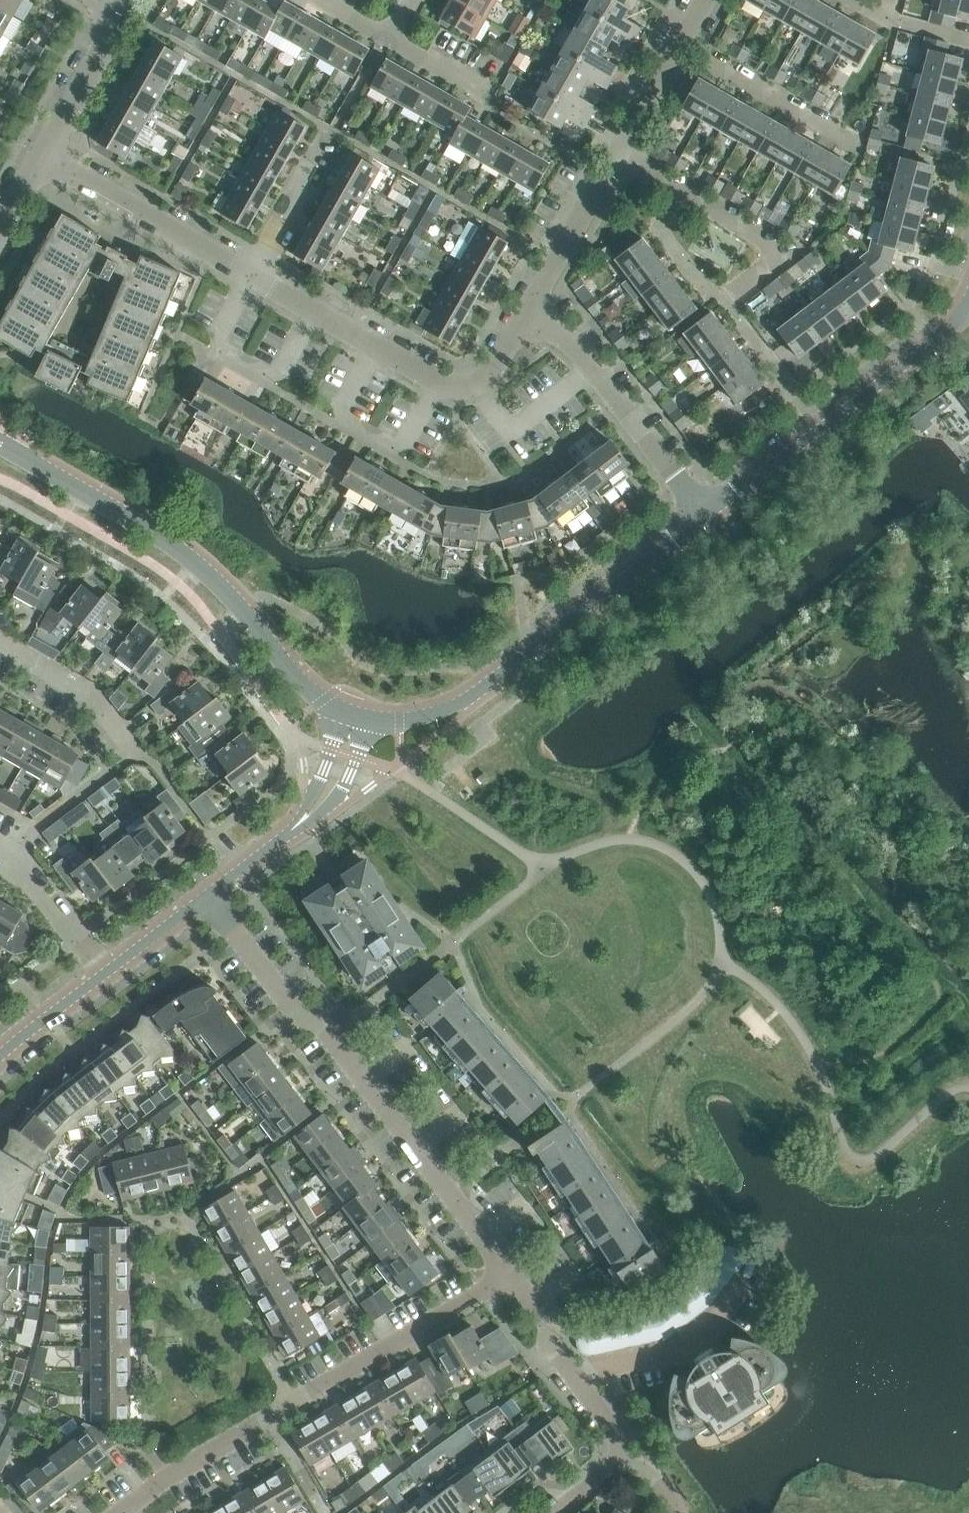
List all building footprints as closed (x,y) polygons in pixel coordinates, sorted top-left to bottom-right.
[(14,16),(23,0),(0,0),(0,9),(14,16)] [(214,9),(219,0),(198,0),(214,9)] [(247,28),(263,1),(262,0),(219,0),(214,9),(247,28)] [(482,15),(456,0),(446,0),(439,13),(442,15),(438,22),(445,26),(447,23),(474,38),(486,17),(482,15)] [(482,15),(486,17),(496,0),(456,0),(482,15)] [(539,0),(531,0),(527,7),(535,11),(541,1),(539,0)] [(585,10),(635,38),(641,28),(623,18),(628,9),(632,11),(638,0),(590,0),(585,10)] [(763,10),(769,0),(746,0),(763,10)] [(763,10),(782,21),(794,0),(769,0),(763,10)] [(801,32),(818,2),(815,0),(794,0),(782,21),(801,32)] [(939,12),(932,10),(929,22),(952,28),(955,17),(968,20),(968,0),(942,0),(939,12)] [(279,10),(263,1),(247,28),(264,38),(269,29),(285,2),(279,10)] [(269,29),(286,39),(301,11),(285,2),(269,29)] [(837,12),(818,2),(801,32),(820,42),(837,12)] [(3,35),(14,16),(0,9),(0,34),(3,35)] [(635,38),(585,10),(573,30),(606,48),(611,39),(629,49),(635,38)] [(286,39),(302,48),(318,21),(301,11),(286,39)] [(820,42),(839,53),(856,23),(837,12),(820,42)] [(509,31),(513,33),(521,37),(531,20),(519,13),(509,31)] [(48,18),(40,32),(51,38),(59,24),(48,18)] [(335,30),(318,21),(302,48),(319,58),(335,30)] [(875,34),(856,23),(839,53),(858,64),(875,34)] [(531,31),(538,35),(542,28),(535,24),(531,31)] [(169,33),(176,37),(180,29),(173,25),(169,33)] [(197,39),(180,29),(176,37),(184,42),(192,47),(197,39)] [(319,58),(336,67),(351,40),(335,30),(319,58)] [(606,48),(573,30),(562,49),(612,78),(618,67),(601,57),(606,48)] [(508,59),(521,37),(513,33),(507,43),(504,42),(498,53),(508,59)] [(962,59),(945,55),(948,43),(925,37),(922,49),(929,51),(923,71),(956,80),(962,59)] [(202,52),(209,56),(214,48),(197,39),(192,47),(202,52)] [(351,40),(336,67),(353,77),(369,50),(351,40)] [(525,40),(520,50),(528,55),(534,45),(525,40)] [(145,58),(173,74),(183,56),(155,41),(145,58)] [(30,50),(40,56),(41,54),(44,49),(34,43),(30,50)] [(727,53),(736,59),(741,48),(732,43),(727,53)] [(214,48),(209,56),(217,61),(222,53),(214,48)] [(751,54),(741,48),(736,59),(745,64),(751,54)] [(562,49),(551,69),(583,88),(589,78),(606,89),(612,78),(562,49)] [(526,55),(519,51),(513,62),(519,67),(526,55)] [(173,74),(145,58),(136,75),(163,91),(173,74)] [(370,86),(387,96),(403,69),(386,59),(370,86)] [(21,71),(29,76),(30,76),(36,66),(27,61),(21,71)] [(235,71),(243,75),(247,67),(239,63),(235,71)] [(765,75),(773,80),(779,70),(770,65),(765,75)] [(247,67),(243,75),(250,80),(255,72),(247,67)] [(387,96),(404,106),(420,78),(403,69),(387,96)] [(578,97),(583,88),(551,69),(540,89),(590,117),(596,107),(578,97)] [(788,75),(779,70),(773,80),(783,85),(788,75)] [(918,92),(951,101),(956,80),(923,71),(918,92)] [(880,73),(878,82),(889,85),(891,76),(880,73)] [(163,91),(136,75),(126,92),(154,107),(163,91)] [(277,75),(273,82),(280,86),(284,79),(277,75)] [(404,106),(421,115),(437,88),(420,78),(404,106)] [(9,90),(19,95),(25,85),(15,79),(9,90)] [(718,90),(698,79),(682,108),(701,119),(718,90)] [(269,90),(276,94),(281,86),(273,82),(269,90)] [(886,96),(889,85),(878,82),(875,93),(886,96)] [(289,91),(281,86),(276,94),(284,99),(289,91)] [(811,102),(817,91),(808,86),(802,97),(811,102)] [(208,97),(191,87),(188,93),(205,103),(208,97)] [(213,88),(209,95),(217,100),(221,92),(213,88)] [(421,115),(438,125),(453,98),(437,88),(421,115)] [(584,128),(590,117),(540,89),(528,110),(560,128),(566,118),(584,128)] [(3,100),(12,105),(13,105),(19,95),(9,90),(3,100)] [(720,130),(737,100),(718,90),(701,119),(720,130)] [(826,97),(817,91),(811,102),(820,107),(826,97)] [(144,124),(154,107),(126,92),(117,108),(144,124)] [(912,114),(945,122),(951,101),(918,92),(912,114)] [(213,107),(217,100),(209,95),(208,97),(205,103),(213,107)] [(228,96),(224,104),(232,108),(236,101),(228,96)] [(449,143),(470,107),(453,98),(438,125),(454,134),(449,143)] [(737,100),(720,130),(738,141),(755,111),(737,100)] [(302,109),(310,113),(314,106),(307,101),(302,109)] [(227,116),(232,108),(224,104),(219,111),(227,116)] [(208,116),(211,111),(201,106),(198,111),(208,116)] [(322,110),(314,106),(310,113),(317,118),(322,110)] [(471,107),(470,107),(449,143),(443,153),(459,163),(465,152),(466,153),(482,125),(466,116),(471,107)] [(117,108),(107,125),(134,141),(144,124),(117,108)] [(268,128),(295,144),(305,126),(278,111),(268,128)] [(755,111),(738,141),(757,152),(774,122),(755,111)] [(904,148),(920,153),(923,140),(940,144),(945,122),(912,114),(906,135),(907,136),(904,148)] [(534,126),(544,132),(548,125),(538,119),(534,126)] [(194,121),(190,128),(198,133),(202,125),(194,121)] [(774,122),(757,152),(776,162),(793,133),(774,122)] [(107,125),(97,142),(124,158),(134,141),(107,125)] [(466,153),(483,162),(499,135),(482,125),(466,153)] [(194,141),(198,133),(190,128),(186,136),(194,141)] [(258,145),(286,161),(295,144),(268,128),(258,145)] [(209,129),(205,137),(213,141),(217,134),(209,129)] [(871,130),(869,138),(880,141),(883,133),(871,130)] [(354,139),(361,143),(365,135),(359,131),(354,139)] [(795,173),(812,143),(793,133),(776,162),(795,173)] [(374,140),(365,135),(361,143),(369,148),(374,140)] [(515,144),(499,135),(483,162),(500,172),(515,144)] [(208,149),(213,141),(205,137),(200,144),(208,149)] [(869,138),(867,147),(878,150),(880,141),(869,138)] [(813,184),(830,154),(812,143),(795,173),(813,184)] [(500,172),(516,181),(532,154),(515,144),(500,172)] [(286,161),(258,145),(249,161),(276,177),(286,161)] [(667,151),(657,145),(651,156),(661,161),(667,151)] [(387,158),(395,162),(399,154),(392,150),(387,158)] [(352,153),(342,170),(369,186),(379,169),(352,153)] [(665,163),(673,168),(679,158),(671,153),(665,163)] [(179,166),(183,159),(175,154),(171,162),(179,166)] [(395,162),(403,166),(407,159),(399,154),(395,162)] [(516,181),(534,191),(549,164),(532,154),(516,181)] [(850,165),(830,154),(813,184),(833,195),(850,165)] [(679,158),(673,168),(683,173),(688,163),(679,158)] [(900,158),(895,180),(928,188),(934,167),(900,158)] [(249,161),(239,178),(267,194),(276,177),(249,161)] [(179,166),(171,162),(167,169),(174,174),(179,166)] [(194,175),(198,167),(190,163),(186,170),(194,175)] [(430,163),(426,169),(432,173),(436,167),(430,163)] [(421,177),(428,181),(432,173),(426,169),(425,169),(421,177)] [(194,175),(186,170),(181,178),(189,182),(194,175)] [(360,203),(369,186),(342,170),(332,187),(360,203)] [(440,178),(432,173),(428,181),(436,185),(440,178)] [(702,185),(711,189),(717,179),(708,175),(702,185)] [(257,211),(267,194),(239,178),(230,195),(257,211)] [(717,179),(711,189),(720,195),(726,185),(717,179)] [(851,180),(849,190),(860,193),(863,183),(851,180)] [(922,210),(928,188),(895,180),(889,201),(922,210)] [(413,201),(409,208),(416,213),(429,190),(419,184),(410,200),(413,201)] [(332,187),(323,204),(350,220),(360,203),(332,187)] [(454,196),(461,200),(466,192),(458,188),(454,196)] [(858,203),(860,193),(849,190),(846,200),(858,203)] [(474,196),(466,192),(461,200),(469,204),(474,196)] [(247,228),(257,211),(230,195),(220,212),(247,228)] [(740,206),(748,211),(754,201),(745,196),(740,206)] [(754,201),(748,211),(758,216),(764,206),(754,201)] [(917,231),(922,210),(889,201),(883,222),(917,231)] [(341,236),(350,220),(323,204),(313,221),(341,236)] [(487,215),(495,219),(499,211),(492,207),(487,215)] [(416,213),(409,208),(404,217),(412,221),(416,213)] [(427,210),(423,218),(431,222),(435,214),(427,210)] [(507,216),(499,211),(495,219),(502,223),(507,216)] [(128,256),(108,246),(106,250),(96,244),(101,236),(63,214),(0,324),(0,339),(31,357),(36,349),(42,352),(46,354),(35,377),(70,394),(76,380),(80,371),(85,373),(91,376),(87,385),(127,402),(181,272),(141,255),(137,265),(127,259),(128,256)] [(777,227),(786,232),(792,222),(783,217),(777,227)] [(431,222),(423,218),(419,225),(427,229),(431,222)] [(313,221),(304,237),(331,253),(341,236),(313,221)] [(470,243),(498,259),(507,242),(504,240),(507,235),(490,224),(486,230),(480,226),(479,227),(469,221),(460,237),(470,243)] [(792,222),(786,232),(796,238),(801,228),(792,222)] [(911,252),(917,231),(883,222),(878,242),(872,240),(869,251),(890,265),(894,248),(911,252)] [(394,235),(390,242),(397,246),(402,239),(394,235)] [(397,246),(390,242),(379,236),(370,251),(389,262),(397,246)] [(294,255),(321,270),(331,253),(304,237),(294,255)] [(450,254),(461,260),(488,275),(498,259),(470,243),(460,237),(450,254)] [(615,259),(629,277),(656,256),(643,239),(615,259)] [(409,243),(405,250),(412,254),(416,247),(409,243)] [(606,247),(597,253),(603,262),(612,255),(606,247)] [(408,262),(412,254),(405,250),(400,258),(408,262)] [(820,260),(812,251),(805,257),(812,266),(820,260)] [(869,251),(859,258),(864,264),(847,276),(868,303),(886,290),(875,277),(890,265),(869,251)] [(669,274),(656,256),(629,277),(642,295),(669,274)] [(812,266),(805,257),(796,264),(803,273),(812,266)] [(488,275),(461,260),(451,277),(478,292),(488,275)] [(375,268),(371,276),(378,280),(383,273),(375,268)] [(358,279),(366,283),(371,276),(363,271),(358,279)] [(642,295),(655,312),(682,291),(669,274),(642,295)] [(378,280),(371,276),(366,283),(374,288),(378,280)] [(390,276),(385,284),(393,288),(397,281),(390,276)] [(847,276),(830,289),(851,317),(868,303),(847,276)] [(451,277),(441,293),(469,309),(478,292),(451,277)] [(778,278),(770,283),(778,293),(785,287),(778,278)] [(574,291),(583,283),(580,279),(570,286),(574,291)] [(769,299),(778,293),(770,283),(762,289),(769,299)] [(389,296),(393,288),(385,284),(381,292),(389,296)] [(834,330),(851,317),(830,289),(813,303),(834,330)] [(682,291),(655,312),(669,330),(696,309),(682,291)] [(459,326),(469,309),(441,293),(432,310),(459,326)] [(582,300),(588,309),(597,301),(591,293),(582,300)] [(597,301),(588,309),(594,317),(603,310),(597,301)] [(816,343),(834,330),(813,303),(795,316),(816,343)] [(449,343),(459,326),(432,310),(422,328),(449,343)] [(711,312),(684,333),(697,351),(725,330),(711,312)] [(798,357),(816,343),(795,316),(777,330),(798,357)] [(608,335),(614,343),(623,336),(617,328),(608,335)] [(697,351),(710,368),(738,347),(725,330),(697,351)] [(623,336),(614,343),(620,352),(630,345),(623,336)] [(724,385),(751,365),(738,347),(710,368),(724,385)] [(751,365),(724,385),(737,403),(764,383),(751,365)] [(642,381),(648,388),(657,381),(652,374),(642,381)] [(193,417),(208,425),(222,401),(211,395),(217,385),(206,378),(202,385),(194,380),(184,397),(192,402),(191,404),(198,408),(193,417)] [(648,388),(655,398),(664,390),(657,381),(648,388)] [(211,395),(222,401),(232,407),(238,397),(217,385),(211,395)] [(222,401),(208,425),(223,434),(228,425),(235,428),(249,403),(238,397),(232,407),(222,401)] [(254,420),(260,409),(249,403),(235,428),(241,432),(236,441),(251,450),(265,426),(254,420)] [(668,415),(674,423),(684,415),(678,408),(668,415)] [(254,420),(265,426),(275,432),(281,421),(260,409),(254,420)] [(910,418),(919,431),(930,423),(920,411),(910,418)] [(674,423),(681,431),(690,424),(684,415),(674,423)] [(271,449),(277,453),(292,428),(281,421),(275,432),(265,426),(251,450),(266,458),(271,449)] [(279,465),(294,474),(307,450),(297,444),(303,434),(292,428),(277,453),(284,456),(279,465)] [(297,444),(307,450),(318,456),(324,446),(303,434),(297,444)] [(608,458),(598,465),(615,487),(629,476),(622,468),(629,463),(611,440),(600,448),(608,458)] [(703,440),(693,448),(701,457),(710,449),(703,440)] [(318,456),(307,450),(294,474),(309,483),(314,474),(321,478),(324,473),(334,454),(335,452),(324,446),(318,456)] [(588,472),(598,465),(608,458),(600,448),(581,463),(588,472)] [(335,452),(334,454),(324,473),(333,477),(344,457),(335,452)] [(333,477),(341,482),(353,462),(344,457),(333,477)] [(355,459),(353,462),(341,482),(348,486),(343,495),(358,504),(371,481),(361,475),(367,465),(355,459)] [(601,498),(615,487),(598,465),(588,472),(581,463),(571,470),(589,494),(594,489),(601,498)] [(361,475),(371,481),(382,487),(388,477),(367,465),(361,475)] [(571,470),(561,478),(568,488),(559,495),(575,517),(589,506),(583,498),(589,494),(571,470)] [(379,504),(385,507),(399,483),(388,477),(382,487),(371,481),(358,504),(373,513),(379,504)] [(549,502),(559,495),(568,488),(561,478),(542,493),(549,502)] [(281,486),(274,482),(270,490),(277,493),(281,486)] [(386,520),(401,528),(414,505),(404,499),(410,489),(399,483),(385,507),(391,511),(386,520)] [(404,499),(414,505),(425,511),(431,500),(410,489),(404,499)] [(575,517),(559,495),(549,502),(542,493),(533,500),(546,526),(555,519),(562,527),(575,517)] [(421,528),(431,534),(441,506),(431,500),(425,511),(414,505),(401,528),(416,537),(421,528)] [(525,514),(513,517),(520,544),(537,539),(535,529),(546,526),(533,500),(522,503),(525,514)] [(623,500),(614,507),(621,516),(630,509),(623,500)] [(502,520),(513,517),(525,514),(522,503),(499,509),(502,520)] [(593,503),(589,506),(586,509),(594,518),(600,513),(593,503)] [(459,548),(463,521),(451,519),(452,507),(441,506),(431,534),(443,535),(442,546),(459,548)] [(451,519),(463,521),(474,522),(476,510),(452,507),(451,519)] [(504,548),(520,544),(513,517),(502,520),(499,509),(488,512),(489,541),(501,538),(504,548)] [(474,522),(463,521),(459,548),(476,550),(478,540),(489,541),(488,512),(476,510),(474,522)] [(345,515),(338,511),(332,521),(339,525),(345,515)] [(585,531),(577,537),(582,545),(590,538),(585,531)] [(36,556),(41,548),(20,536),(8,556),(0,552),(0,574),(2,571),(21,582),(14,594),(19,586),(36,556)] [(546,555),(550,564),(560,560),(556,551),(546,555)] [(36,556),(19,586),(14,594),(44,611),(56,589),(47,584),(57,567),(36,556)] [(479,560),(477,571),(490,573),(491,561),(479,560)] [(524,560),(512,563),(514,573),(527,570),(524,560)] [(64,615),(79,627),(103,596),(85,582),(76,593),(66,585),(60,593),(62,594),(47,613),(48,615),(41,626),(51,632),(64,615)] [(106,593),(103,596),(79,627),(80,628),(83,624),(100,637),(94,644),(103,652),(119,632),(111,625),(125,607),(106,593)] [(0,620),(0,627),(8,632),(12,625),(10,618),(3,614),(0,620)] [(135,665),(132,669),(133,669),(157,638),(139,623),(127,638),(119,632),(103,652),(113,659),(118,652),(135,665)] [(27,645),(38,652),(43,643),(32,637),(27,645)] [(170,678),(161,671),(173,656),(155,642),(158,638),(157,638),(133,669),(150,683),(145,690),(154,697),(170,678)] [(118,678),(131,663),(121,655),(108,670),(118,678)] [(183,693),(177,684),(151,704),(158,714),(172,704),(185,721),(213,700),(199,681),(183,693)] [(188,747),(195,756),(202,751),(222,736),(228,731),(221,723),(231,716),(216,697),(213,700),(185,721),(181,724),(195,742),(188,747)] [(5,753),(23,722),(4,711),(0,718),(0,755),(3,756),(5,753)] [(23,722),(5,753),(3,756),(22,767),(41,733),(43,729),(25,719),(23,722)] [(41,778),(60,743),(62,740),(53,735),(51,738),(41,733),(22,767),(41,778)] [(222,736),(202,751),(195,756),(203,765),(216,755),(230,772),(258,751),(244,733),(228,744),(222,736)] [(80,755),(60,743),(41,778),(60,789),(80,755)] [(258,752),(258,751),(230,772),(226,775),(240,794),(268,773),(254,755),(258,752)] [(109,795),(122,786),(115,777),(103,786),(109,795)] [(163,803),(145,817),(169,848),(172,852),(172,851),(169,847),(187,834),(178,821),(186,814),(166,788),(157,796),(163,803)] [(189,803),(205,823),(220,811),(205,791),(189,803)] [(2,802),(15,810),(20,802),(7,794),(2,802)] [(90,811),(83,801),(74,808),(73,808),(81,818),(90,811)] [(40,803),(29,811),(34,817),(45,809),(41,804),(40,803)] [(169,848),(145,817),(140,810),(122,824),(119,819),(110,826),(135,859),(143,853),(153,866),(172,852),(169,848)] [(91,858),(97,866),(115,890),(134,875),(127,866),(135,859),(110,826),(100,834),(103,839),(98,843),(97,847),(103,854),(94,861),(91,858)] [(115,890),(97,866),(91,858),(73,871),(63,858),(53,865),(73,891),(82,885),(93,900),(112,886),(115,890)] [(310,905),(335,942),(360,980),(371,972),(374,977),(386,969),(378,957),(389,949),(398,961),(421,946),(369,867),(357,874),(354,870),(343,878),(348,886),(336,893),(331,885),(319,893),(322,897),(310,905)] [(14,954),(26,951),(32,940),(29,928),(19,922),(23,914),(4,903),(0,910),(0,946),(14,954)] [(545,1100),(452,993),(456,989),(441,971),(409,999),(438,1032),(433,1036),(514,1127),(545,1100)] [(149,1016),(151,1019),(162,1033),(181,1019),(194,1037),(195,1036),(213,1059),(210,1061),(210,1062),(212,1060),(213,1062),(218,1058),(217,1056),(222,1051),(226,1048),(227,1046),(228,1045),(228,1044),(228,1043),(228,1042),(228,1041),(227,1040),(230,1037),(236,1045),(248,1036),(227,1008),(225,1010),(213,995),(217,991),(216,989),(210,993),(207,989),(208,986),(206,986),(203,986),(201,986),(197,987),(187,992),(177,998),(168,1004),(167,1002),(149,1016)] [(153,1063),(161,1057),(174,1056),(173,1048),(162,1033),(151,1019),(149,1016),(142,1014),(136,1029),(130,1033),(153,1063)] [(155,1070),(153,1063),(130,1033),(129,1031),(123,1028),(117,1043),(111,1047),(134,1078),(134,1077),(142,1071),(155,1070)] [(236,1087),(242,1082),(271,1060),(258,1042),(222,1069),(236,1087)] [(135,1084),(134,1077),(134,1078),(111,1047),(110,1046),(104,1043),(97,1058),(92,1062),(115,1092),(116,1092),(123,1086),(135,1084)] [(116,1092),(115,1092),(92,1062),(91,1060),(85,1057),(79,1072),(73,1076),(73,1077),(96,1107),(97,1107),(104,1101),(117,1099),(116,1092)] [(271,1060),(242,1082),(236,1087),(248,1104),(251,1101),(255,1098),(256,1099),(284,1077),(271,1060)] [(185,1085),(194,1077),(189,1070),(179,1077),(185,1085)] [(97,1114),(97,1107),(96,1107),(73,1077),(73,1076),(72,1075),(66,1072),(59,1087),(54,1092),(53,1092),(78,1121),(79,1121),(85,1115),(97,1114)] [(265,1119),(269,1116),(297,1094),(284,1077),(256,1099),(255,1098),(251,1101),(265,1119)] [(165,1099),(175,1092),(169,1085),(160,1092),(165,1099)] [(40,1105),(35,1109),(35,1110),(62,1136),(63,1135),(68,1130),(80,1128),(79,1121),(78,1121),(53,1092),(54,1092),(53,1090),(46,1088),(40,1105)] [(275,1139),(282,1134),(311,1112),(297,1094),(269,1116),(265,1119),(262,1122),(275,1139)] [(146,1114),(156,1106),(150,1099),(141,1107),(146,1114)] [(165,1107),(173,1117),(184,1109),(177,1099),(165,1107)] [(191,1105),(199,1115),(206,1110),(198,1100),(191,1105)] [(62,1136),(35,1110),(35,1109),(34,1108),(27,1106),(22,1124),(18,1129),(49,1152),(54,1146),(54,1145),(65,1142),(63,1135),(62,1136)] [(159,1128),(173,1117),(165,1107),(151,1117),(159,1128)] [(214,1119),(206,1110),(199,1115),(206,1125),(214,1119)] [(128,1128),(137,1121),(132,1113),(122,1121),(128,1128)] [(323,1113),(294,1135),(308,1153),(337,1131),(323,1113)] [(647,1251),(636,1235),(563,1122),(528,1146),(533,1154),(538,1151),(539,1153),(534,1156),(601,1258),(606,1254),(630,1291),(665,1268),(652,1248),(647,1251)] [(49,1152),(18,1129),(17,1128),(10,1127),(7,1145),(3,1151),(36,1170),(41,1163),(51,1158),(49,1152)] [(108,1143),(118,1135),(112,1128),(103,1136),(108,1143)] [(350,1149),(337,1131),(308,1153),(321,1170),(350,1149)] [(217,1140),(225,1150),(232,1144),(225,1134),(217,1140)] [(132,1138),(135,1149),(143,1147),(140,1136),(132,1138)] [(127,1151),(135,1149),(132,1138),(132,1137),(123,1139),(127,1151)] [(92,1157),(101,1148),(95,1142),(86,1150),(92,1157)] [(184,1144),(160,1150),(169,1187),(193,1181),(184,1144)] [(232,1144),(225,1150),(232,1160),(240,1154),(232,1144)] [(321,1170),(334,1187),(363,1166),(366,1163),(353,1146),(350,1149),(321,1170)] [(3,1151),(0,1149),(0,1216),(22,1222),(42,1174),(36,1170),(3,1151)] [(146,1193),(169,1187),(160,1150),(137,1156),(146,1193)] [(81,1170),(89,1160),(82,1155),(74,1164),(81,1170)] [(122,1199),(146,1193),(137,1156),(112,1162),(122,1199)] [(271,1165),(278,1176),(285,1170),(279,1160),(271,1165)] [(334,1187),(346,1204),(347,1205),(372,1186),(373,1187),(377,1184),(363,1166),(334,1187)] [(71,1184),(77,1174),(70,1169),(63,1179),(71,1184)] [(292,1181),(285,1170),(278,1176),(285,1186),(292,1181)] [(115,1181),(103,1184),(105,1194),(117,1191),(115,1181)] [(265,1190),(270,1197),(281,1191),(276,1183),(265,1190)] [(59,1205),(67,1190),(57,1184),(54,1190),(53,1189),(47,1200),(59,1205)] [(346,1204),(343,1207),(357,1225),(385,1203),(373,1187),(372,1186),(347,1205),(346,1204)] [(247,1211),(234,1190),(202,1209),(214,1230),(247,1211)] [(281,1191),(270,1197),(275,1205),(285,1198),(281,1191)] [(302,1212),(309,1207),(302,1196),(295,1201),(302,1212)] [(388,1201),(385,1203),(357,1225),(370,1242),(398,1220),(401,1218),(388,1201)] [(316,1217),(309,1207),(302,1212),(308,1222),(316,1217)] [(39,1221),(41,1221),(46,1223),(49,1211),(43,1209),(39,1221)] [(55,1213),(49,1211),(46,1223),(52,1225),(55,1213)] [(259,1232),(247,1211),(214,1230),(226,1251),(259,1232)] [(11,1241),(12,1233),(21,1224),(22,1222),(0,1216),(0,1239),(11,1241)] [(398,1220),(370,1242),(383,1259),(411,1237),(398,1220)] [(41,1221),(39,1227),(50,1230),(52,1225),(46,1223),(41,1221)] [(291,1231),(296,1238),(307,1231),(302,1224),(291,1231)] [(129,1251),(129,1226),(91,1226),(91,1251),(129,1251)] [(47,1242),(50,1230),(39,1227),(35,1245),(46,1247),(47,1242)] [(301,1245),(312,1238),(307,1231),(296,1238),(301,1245)] [(271,1253),(259,1232),(226,1251),(238,1272),(271,1253)] [(325,1249),(333,1243),(326,1232),(318,1237),(325,1249)] [(411,1237),(383,1259),(396,1276),(424,1255),(411,1237)] [(8,1254),(16,1245),(11,1241),(0,1239),(0,1262),(8,1263),(8,1262),(9,1255),(8,1254)] [(53,1251),(66,1251),(66,1243),(53,1243),(53,1251)] [(340,1254),(333,1243),(325,1249),(332,1259),(340,1254)] [(44,1265),(45,1259),(46,1247),(35,1245),(33,1263),(35,1264),(44,1265)] [(720,1250),(729,1258),(737,1248),(735,1246),(733,1246),(731,1245),(729,1245),(726,1246),(724,1246),(722,1247),(720,1249),(720,1250)] [(737,1248),(729,1258),(740,1266),(741,1264),(742,1263),(743,1261),(743,1259),(743,1257),(743,1256),(742,1254),(742,1253),(740,1251),(740,1250),(739,1249),(737,1248)] [(129,1275),(129,1251),(91,1251),(91,1275),(129,1275)] [(283,1273),(271,1253),(238,1272),(250,1292),(283,1273)] [(424,1255),(396,1276),(409,1294),(438,1272),(424,1255)] [(8,1262),(8,1263),(0,1262),(0,1287),(6,1288),(7,1288),(15,1289),(17,1263),(8,1262)] [(43,1276),(44,1265),(35,1264),(34,1276),(43,1276)] [(318,1271),(322,1278),(333,1271),(328,1264),(318,1271)] [(50,1266),(50,1275),(63,1275),(63,1267),(50,1266)] [(719,1293),(726,1284),(705,1268),(698,1277),(719,1293)] [(349,1285),(356,1279),(349,1269),(342,1274),(349,1285)] [(333,1271),(322,1278),(327,1286),(338,1279),(333,1271)] [(295,1294),(283,1273),(250,1292),(263,1313),(295,1294)] [(62,1284),(63,1275),(50,1275),(49,1283),(62,1284)] [(91,1275),(91,1299),(129,1299),(129,1275),(91,1275)] [(712,1302),(719,1293),(698,1277),(691,1286),(712,1302)] [(363,1290),(356,1279),(349,1285),(355,1295),(363,1290)] [(709,1305),(712,1302),(691,1286),(682,1293),(698,1314),(709,1305)] [(6,1288),(0,1287),(0,1313),(2,1313),(2,1312),(4,1302),(12,1292),(7,1288),(6,1288)] [(340,1306),(351,1299),(346,1291),(335,1298),(340,1306)] [(682,1293),(673,1299),(689,1320),(698,1314),(682,1293)] [(307,1315),(295,1294),(263,1313),(275,1334),(307,1315)] [(372,1321),(385,1312),(373,1294),(360,1302),(372,1321)] [(329,1313),(340,1306),(335,1298),(325,1305),(329,1313)] [(129,1323),(129,1299),(91,1299),(91,1323),(129,1323)] [(680,1327),(689,1320),(673,1299),(664,1306),(680,1327)] [(27,1304),(25,1316),(37,1317),(38,1306),(27,1304)] [(666,1338),(680,1327),(664,1306),(655,1313),(660,1339),(666,1338)] [(307,1315),(275,1334),(287,1355),(309,1342),(317,1338),(320,1336),(328,1332),(315,1310),(307,1315)] [(45,1313),(43,1323),(56,1323),(58,1315),(45,1313)] [(654,1313),(644,1316),(649,1342),(660,1339),(655,1313),(654,1313)] [(638,1344),(649,1342),(644,1316),(633,1318),(638,1344)] [(35,1331),(38,1319),(29,1317),(26,1329),(35,1331)] [(633,1318),(621,1321),(627,1346),(638,1344),(633,1318)] [(621,1321),(610,1323),(616,1349),(627,1346),(621,1321)] [(55,1332),(56,1323),(43,1323),(42,1330),(55,1332)] [(91,1323),(91,1347),(129,1347),(129,1323),(91,1323)] [(605,1351),(616,1349),(610,1323),(599,1326),(605,1351)] [(451,1337),(467,1364),(466,1364),(468,1369),(488,1357),(494,1367),(505,1360),(489,1333),(480,1339),(472,1325),(452,1336),(451,1337)] [(588,1328),(591,1341),(594,1354),(605,1351),(599,1326),(588,1328)] [(577,1343),(578,1344),(591,1341),(588,1328),(585,1329),(583,1330),(582,1331),(581,1331),(580,1333),(579,1335),(578,1337),(577,1338),(577,1339),(577,1342),(577,1343)] [(448,1375),(466,1364),(467,1364),(451,1337),(452,1336),(450,1332),(428,1345),(436,1358),(427,1364),(443,1391),(454,1384),(448,1375)] [(317,1338),(309,1342),(314,1350),(321,1346),(317,1338)] [(782,1377),(783,1375),(784,1375),(785,1373),(785,1372),(785,1370),(785,1369),(785,1368),(785,1366),(784,1364),(784,1363),(783,1362),(777,1357),(772,1353),(766,1349),(759,1346),(751,1342),(742,1340),(733,1338),(731,1351),(729,1351),(729,1352),(737,1354),(736,1359),(720,1369),(710,1354),(699,1361),(710,1378),(706,1380),(705,1379),(693,1386),(687,1385),(689,1377),(688,1377),(688,1379),(675,1375),(673,1383),(671,1391),(670,1399),(670,1405),(671,1410),(671,1415),(673,1421),(674,1427),(675,1430),(676,1431),(677,1433),(678,1434),(680,1435),(682,1436),(684,1436),(686,1436),(689,1436),(690,1435),(709,1423),(717,1435),(733,1424),(730,1420),(750,1407),(753,1412),(769,1402),(762,1390),(781,1378),(782,1377)] [(594,1354),(591,1341),(578,1344),(578,1345),(578,1346),(579,1348),(581,1350),(583,1352),(585,1353),(586,1353),(588,1354),(590,1354),(593,1354),(594,1354)] [(28,1358),(32,1347),(23,1344),(20,1356),(28,1358)] [(130,1371),(129,1347),(91,1347),(92,1371),(130,1371)] [(16,1357),(13,1369),(16,1370),(19,1371),(24,1373),(28,1360),(16,1357)] [(416,1357),(394,1370),(414,1403),(435,1390),(416,1357)] [(35,1360),(32,1368),(45,1371),(47,1363),(35,1360)] [(32,1368),(30,1376),(42,1380),(45,1371),(32,1368)] [(16,1370),(15,1371),(12,1381),(20,1384),(24,1373),(19,1371),(16,1370)] [(374,1382),(393,1415),(414,1403),(394,1370),(374,1382)] [(92,1371),(92,1395),(130,1395),(130,1371),(92,1371)] [(393,1415),(374,1382),(353,1394),(372,1427),(393,1415)] [(35,1400),(39,1392),(27,1387),(23,1395),(35,1400)] [(332,1406),(352,1439),(372,1427),(353,1394),(332,1406)] [(130,1420),(130,1395),(92,1395),(92,1420),(130,1420)] [(22,1399),(17,1410),(26,1415),(31,1403),(22,1399)] [(508,1400),(499,1407),(506,1416),(509,1419),(517,1412),(508,1400)] [(352,1439),(332,1406),(312,1418),(331,1451),(352,1439)] [(4,1425),(9,1413),(0,1409),(0,1423),(4,1425)] [(26,1415),(17,1410),(12,1423),(21,1427),(26,1415)] [(537,1458),(547,1450),(555,1462),(574,1448),(563,1433),(570,1428),(560,1414),(552,1419),(549,1415),(531,1428),(525,1420),(515,1428),(530,1449),(537,1458)] [(312,1418),(290,1431),(309,1464),(331,1451),(312,1418)] [(469,1424),(477,1434),(483,1430),(475,1420),(469,1424)] [(83,1422),(65,1436),(70,1442),(92,1471),(109,1457),(105,1451),(114,1443),(103,1429),(90,1424),(83,1422)] [(434,1422),(428,1427),(434,1438),(442,1432),(434,1422)] [(434,1438),(428,1427),(421,1432),(429,1442),(434,1438)] [(530,1449),(515,1428),(487,1450),(512,1482),(530,1469),(527,1466),(537,1458),(530,1449)] [(7,1433),(1,1446),(10,1450),(16,1438),(7,1433)] [(446,1453),(456,1446),(448,1436),(439,1443),(446,1453)] [(74,1484),(92,1471),(70,1442),(53,1455),(74,1484)] [(0,1448),(0,1471),(1,1472),(12,1451),(10,1450),(1,1446),(0,1448)] [(477,1494),(487,1487),(494,1496),(512,1482),(487,1450),(459,1471),(477,1494)] [(396,1451),(389,1456),(396,1467),(404,1461),(396,1451)] [(57,1497),(74,1484),(53,1455),(36,1468),(35,1468),(57,1497)] [(390,1472),(396,1467),(389,1456),(382,1462),(390,1472)] [(423,1456),(411,1464),(420,1476),(428,1470),(429,1464),(428,1462),(423,1456)] [(382,1462),(371,1471),(379,1481),(390,1472),(382,1462)] [(39,1511),(57,1497),(35,1468),(36,1468),(33,1464),(15,1478),(39,1511)] [(285,1466),(264,1479),(283,1511),(305,1499),(285,1466)] [(366,1491),(379,1481),(371,1471),(358,1481),(366,1491)] [(448,1512),(472,1512),(474,1511),(467,1502),(477,1494),(459,1471),(448,1479),(452,1484),(435,1496),(448,1512)] [(393,1478),(383,1485),(389,1494),(397,1503),(403,1499),(399,1493),(402,1490),(398,1485),(406,1479),(401,1472),(393,1478)] [(256,1512),(280,1512),(283,1511),(264,1479),(243,1491),(256,1512)] [(351,1486),(358,1497),(366,1491),(358,1481),(351,1486)] [(389,1494),(383,1485),(371,1494),(375,1499),(380,1501),(389,1494)] [(352,1501),(358,1497),(351,1486),(344,1491),(352,1501)] [(228,1512),(256,1512),(243,1491),(222,1503),(228,1512)] [(435,1496),(418,1509),(415,1504),(404,1512),(448,1512),(435,1496)] [(331,1502),(336,1509),(336,1510),(345,1505),(340,1497),(331,1502)] [(222,1503),(205,1512),(228,1512),(222,1503)]
